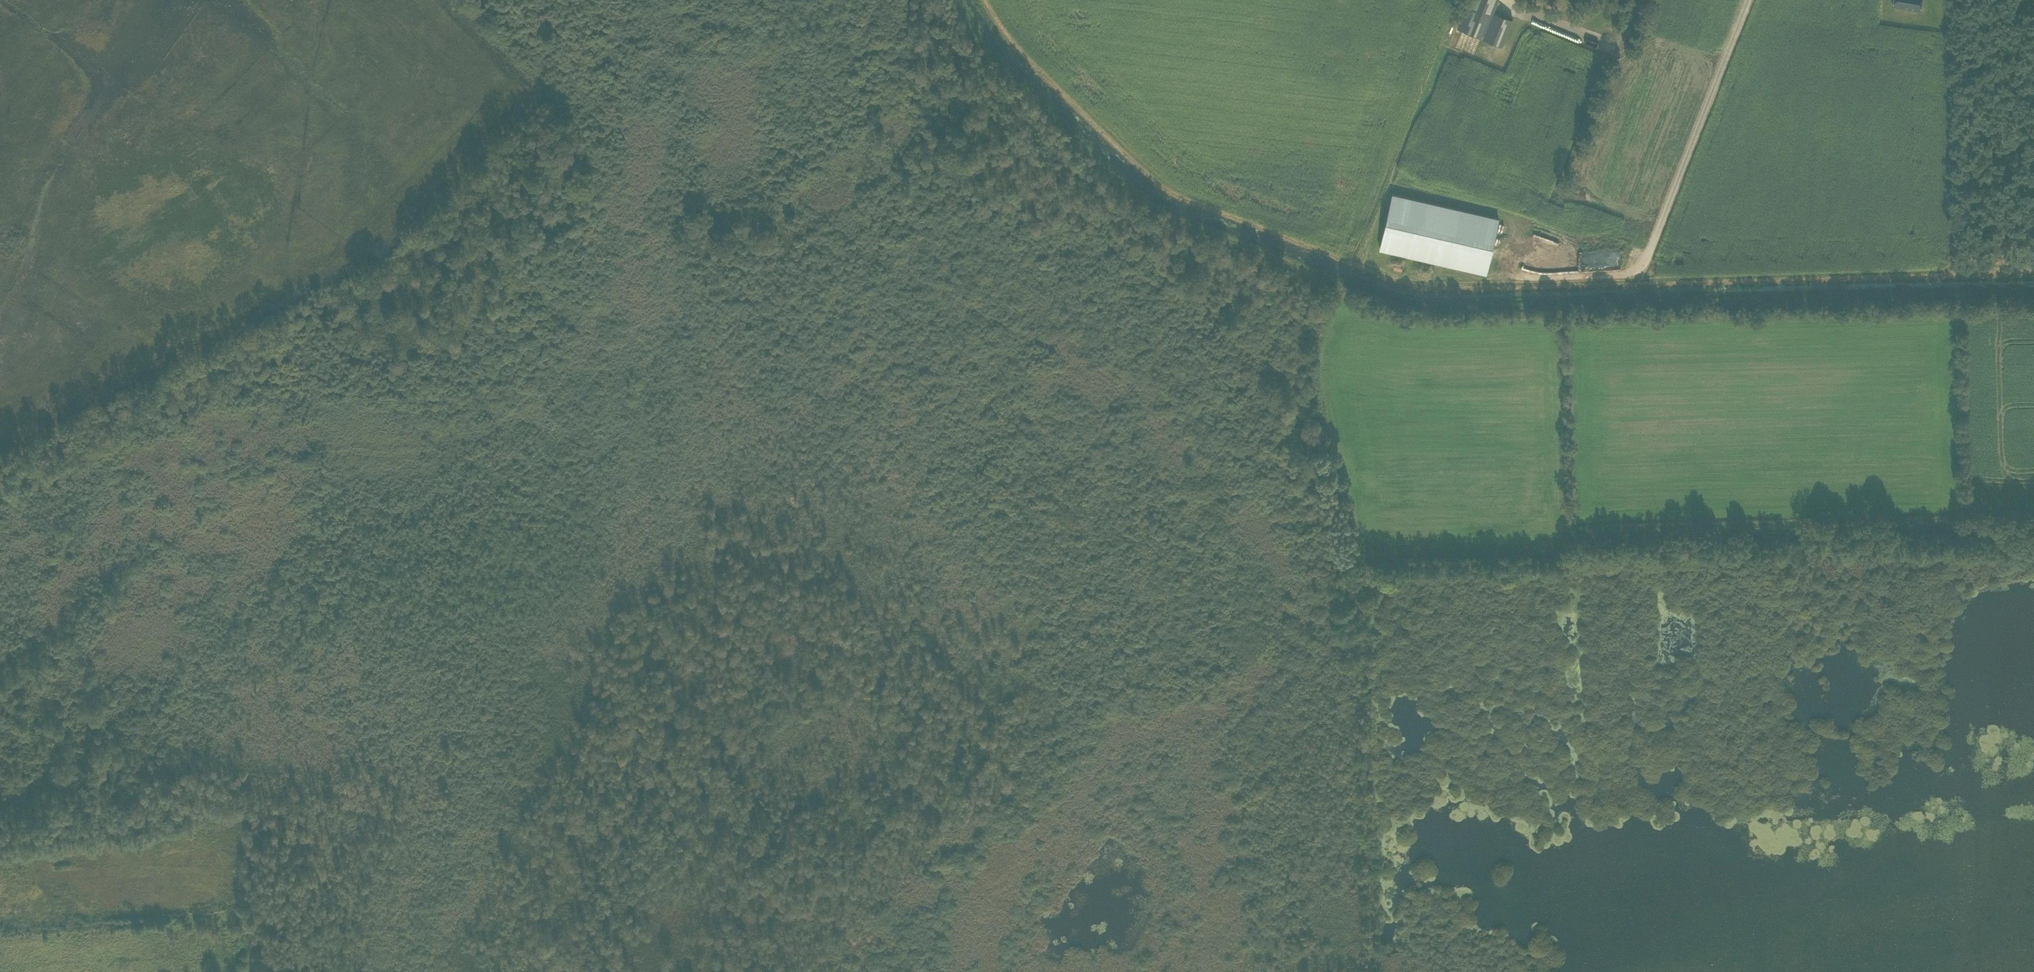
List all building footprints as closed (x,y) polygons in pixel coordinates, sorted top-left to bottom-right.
[(1458,28),(1503,46),(1514,20),(1493,12),(1498,0),(1469,0),(1458,28)] [(1893,4),(1919,9),(1921,0),(1893,0),(1893,4)] [(1393,195),(1381,250),(1486,274),(1498,218),(1393,195)]
